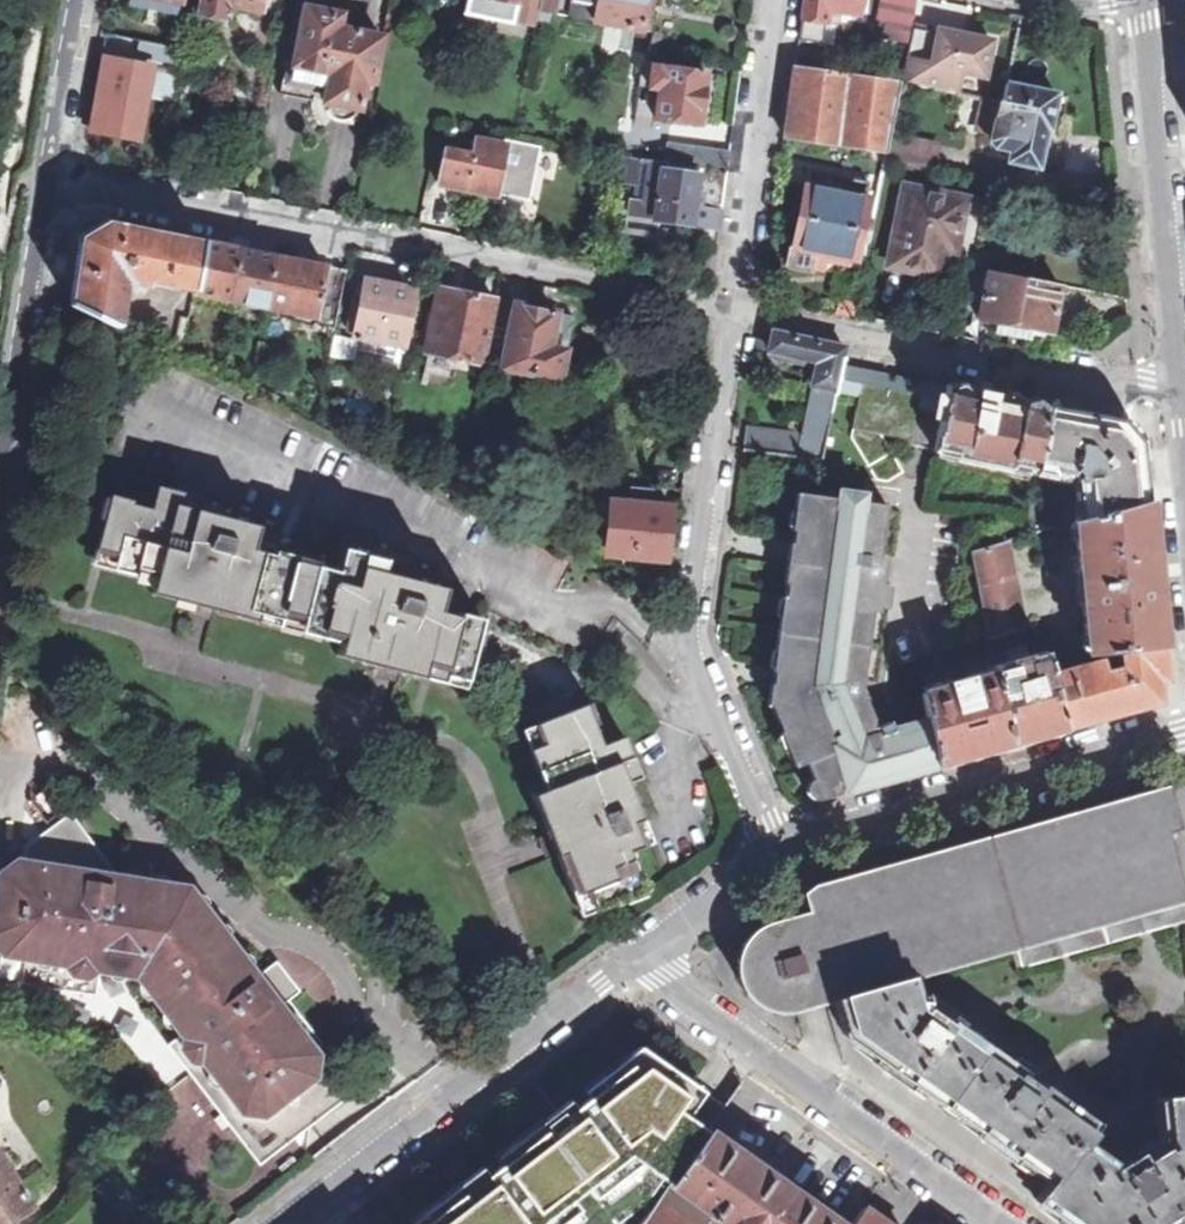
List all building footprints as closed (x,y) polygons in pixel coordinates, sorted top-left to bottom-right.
[(158,12),(180,16),(183,0),(130,0),(128,5),(150,10),(158,12)] [(200,13),(225,17),(228,2),(262,9),(264,0),(203,0),(200,13)] [(465,14),(514,24),(515,22),(518,6),(539,10),(541,0),(468,0),(465,14)] [(538,12),(555,15),(558,0),(541,0),(539,10),(538,12)] [(648,33),(651,16),(656,18),(657,12),(658,7),(653,6),(655,0),(572,0),(568,18),(648,33)] [(820,43),(823,23),(828,23),(831,10),(859,15),(862,0),(805,0),(799,41),(820,43)] [(909,45),(911,30),(917,0),(882,0),(875,38),(909,45)] [(538,12),(539,10),(518,6),(515,22),(535,26),(538,12)] [(319,115),(329,129),(337,118),(355,121),(359,107),(362,107),(367,89),(373,90),(384,35),(342,27),(343,13),(308,7),(293,78),(286,77),(283,93),(306,97),(316,98),(319,115)] [(909,45),(901,84),(957,96),(963,75),(986,80),(994,40),(970,35),(934,27),(932,34),(911,30),(909,45)] [(187,49),(160,44),(157,61),(183,66),(187,49)] [(152,67),(112,60),(110,70),(99,69),(89,124),(120,128),(119,134),(139,137),(152,67)] [(698,72),(634,63),(631,85),(651,88),(647,117),(691,123),(698,72)] [(785,141),(887,156),(891,138),(901,84),(796,68),(792,95),(785,141)] [(1009,163),(1040,169),(1046,140),(1047,130),(1053,131),(1059,96),(1007,86),(1004,106),(1001,105),(994,143),(998,150),(1011,153),(1009,163)] [(448,148),(441,183),(532,200),(543,144),(513,138),(510,138),(509,144),(478,137),(475,154),(448,148)] [(885,162),(935,170),(938,146),(891,138),(887,156),(885,162)] [(687,168),(727,173),(727,172),(729,153),(667,146),(664,165),(687,168)] [(664,165),(616,159),(612,183),(636,186),(634,203),(629,203),(626,232),(655,235),(657,221),(719,228),(727,173),(687,168),(664,165)] [(805,184),(800,217),(872,232),(873,226),(865,224),(869,202),(865,201),(867,191),(854,188),(856,181),(844,179),(843,186),(836,185),(838,178),(807,171),(805,184)] [(892,266),(943,276),(949,249),(954,250),(958,227),(963,199),(908,188),(892,266)] [(800,217),(789,269),(811,274),(815,255),(855,263),(858,264),(862,247),(869,249),(872,232),(800,217)] [(195,290),(205,242),(108,223),(82,238),(77,266),(71,307),(141,340),(146,329),(147,327),(122,316),(121,320),(117,318),(125,278),(141,281),(141,287),(147,288),(148,280),(195,290)] [(229,301),(239,249),(211,243),(205,242),(195,290),(195,295),(229,301)] [(229,301),(264,309),(274,256),(255,252),(239,249),(229,301)] [(815,255),(811,274),(827,277),(829,267),(854,272),(855,263),(815,255)] [(293,324),(334,331),(346,270),(311,263),(274,256),(264,309),(294,314),(293,324)] [(996,328),(1013,332),(1024,280),(972,270),(967,297),(983,300),(980,319),(983,319),(982,325),(996,328)] [(356,352),(395,359),(397,347),(404,348),(414,291),(383,285),(359,279),(350,331),(353,332),(353,336),(356,337),(356,339),(358,340),(356,352)] [(1013,332),(1044,338),(1045,330),(1050,331),(1059,286),(1024,280),(1013,332)] [(425,355),(481,365),(494,301),(461,294),(439,289),(435,304),(432,304),(425,335),(428,335),(425,355)] [(501,370),(558,383),(564,352),(571,317),(499,301),(488,353),(498,355),(503,356),(501,370)] [(146,329),(141,340),(160,349),(182,360),(184,347),(146,329)] [(751,431),(749,448),(822,458),(836,390),(838,377),(845,347),(780,333),(761,329),(758,349),(819,360),(812,392),(804,438),(751,431)] [(488,353),(485,368),(495,370),(498,355),(488,353)] [(838,377),(836,390),(859,395),(862,381),(838,377)] [(853,428),(911,439),(917,407),(920,392),(862,381),(859,395),(853,428)] [(1010,465),(1034,469),(1048,405),(959,387),(947,384),(944,397),(942,411),(936,448),(955,452),(956,458),(1009,468),(1010,465)] [(252,394),(277,407),(281,400),(255,387),(252,394)] [(942,411),(944,397),(920,392),(917,407),(942,411)] [(1080,497),(1082,518),(1147,500),(1145,479),(1141,441),(1124,419),(1048,405),(1034,469),(1056,474),(1057,468),(1069,469),(1075,478),(1076,498),(1080,497)] [(152,594),(172,600),(183,552),(162,547),(167,523),(204,534),(209,513),(175,504),(178,491),(156,487),(151,510),(130,504),(131,500),(110,495),(103,523),(93,564),(155,581),(152,594)] [(610,557),(666,562),(671,508),(653,506),(654,490),(629,488),(628,504),(614,503),(610,557)] [(864,493),(840,490),(839,497),(810,494),(808,511),(811,513),(810,527),(806,529),(802,556),(796,600),(801,602),(799,614),(794,618),(789,652),(793,658),(791,671),(786,671),(785,681),(783,705),(793,730),(799,730),(804,741),(801,749),(815,780),(820,781),(824,790),(826,795),(936,765),(927,717),(894,732),(889,720),(877,725),(865,698),(867,697),(863,690),(874,611),(880,612),(887,556),(882,555),(887,503),(864,500),(864,493)] [(1074,520),(1087,654),(1120,650),(1162,646),(1160,625),(1157,595),(1153,552),(1147,500),(1082,518),(1074,520)] [(338,655),(399,672),(412,622),(434,627),(439,612),(444,588),(382,574),(384,560),(343,548),(337,572),(252,550),(257,524),(209,513),(204,534),(167,523),(162,547),(183,552),(172,600),(341,643),(338,655)] [(991,636),(1026,626),(1008,540),(973,550),(991,636)] [(399,672),(462,689),(479,619),(461,614),(460,618),(439,612),(434,627),(412,622),(399,672)] [(1045,651),(1047,659),(1060,657),(1059,633),(1042,637),(1045,651)] [(1051,674),(1065,728),(1107,717),(1150,704),(1158,693),(1157,681),(1166,680),(1162,646),(1120,650),(1123,666),(1102,672),(1099,659),(1051,674)] [(1045,651),(992,665),(994,674),(1012,744),(1040,736),(1065,728),(1051,674),(1047,659),(1045,651)] [(1012,744),(994,674),(976,679),(974,670),(964,673),(965,680),(948,685),(946,678),(921,685),(927,717),(936,765),(973,755),(1012,744)] [(533,794),(581,916),(607,906),(647,890),(631,850),(651,842),(628,782),(640,777),(624,735),(601,744),(585,704),(564,713),(572,733),(530,750),(545,789),(533,794)] [(522,729),(530,750),(572,733),(564,713),(522,729)] [(907,978),(1009,949),(1184,900),(1184,896),(1167,831),(1180,828),(1168,786),(813,886),(788,905),(792,916),(766,924),(754,931),(744,943),(739,957),(738,970),(739,979),(743,988),(750,997),(754,1000),(759,1005),(767,1008),(778,1012),(793,1012),(832,1001),(834,998),(907,978)] [(354,1095),(287,1007),(281,1012),(273,1000),(290,988),(274,967),(257,980),(189,888),(179,892),(176,886),(118,877),(72,813),(26,846),(25,853),(24,862),(18,862),(1,874),(0,881),(0,948),(4,953),(26,957),(23,979),(92,989),(95,971),(134,976),(180,1038),(176,1041),(220,1102),(213,1107),(237,1139),(246,1133),(268,1162),(301,1136),(296,1128),(318,1112),(323,1119),(343,1103),(354,1095)] [(1009,949),(1015,969),(1184,921),(1184,900),(1009,949)] [(1153,1099),(1159,1144),(1132,1161),(1129,1158),(1122,1163),(1125,1166),(1118,1170),(1082,1145),(1095,1126),(936,1012),(933,1017),(925,1011),(921,997),(913,999),(907,978),(834,998),(845,1036),(911,1084),(914,1081),(922,1087),(920,1090),(931,1097),(1022,1161),(1051,1181),(1037,1201),(1071,1223),(1168,1223),(1170,1223),(1184,1214),(1184,1096),(1153,1099)] [(287,1007),(354,1095),(358,1091),(291,1004),(287,1007)] [(649,1201),(664,1179),(670,1184),(708,1131),(726,1107),(694,1085),(689,1091),(654,1067),(642,1065),(637,1066),(631,1068),(625,1071),(429,1223),(620,1223),(649,1201)] [(774,1178),(759,1167),(708,1131),(670,1184),(642,1223),(840,1223),(774,1178)] [(31,1210),(0,1162),(0,1223),(10,1223),(31,1210)] [(864,1207),(852,1223),(888,1223),(864,1207)]
